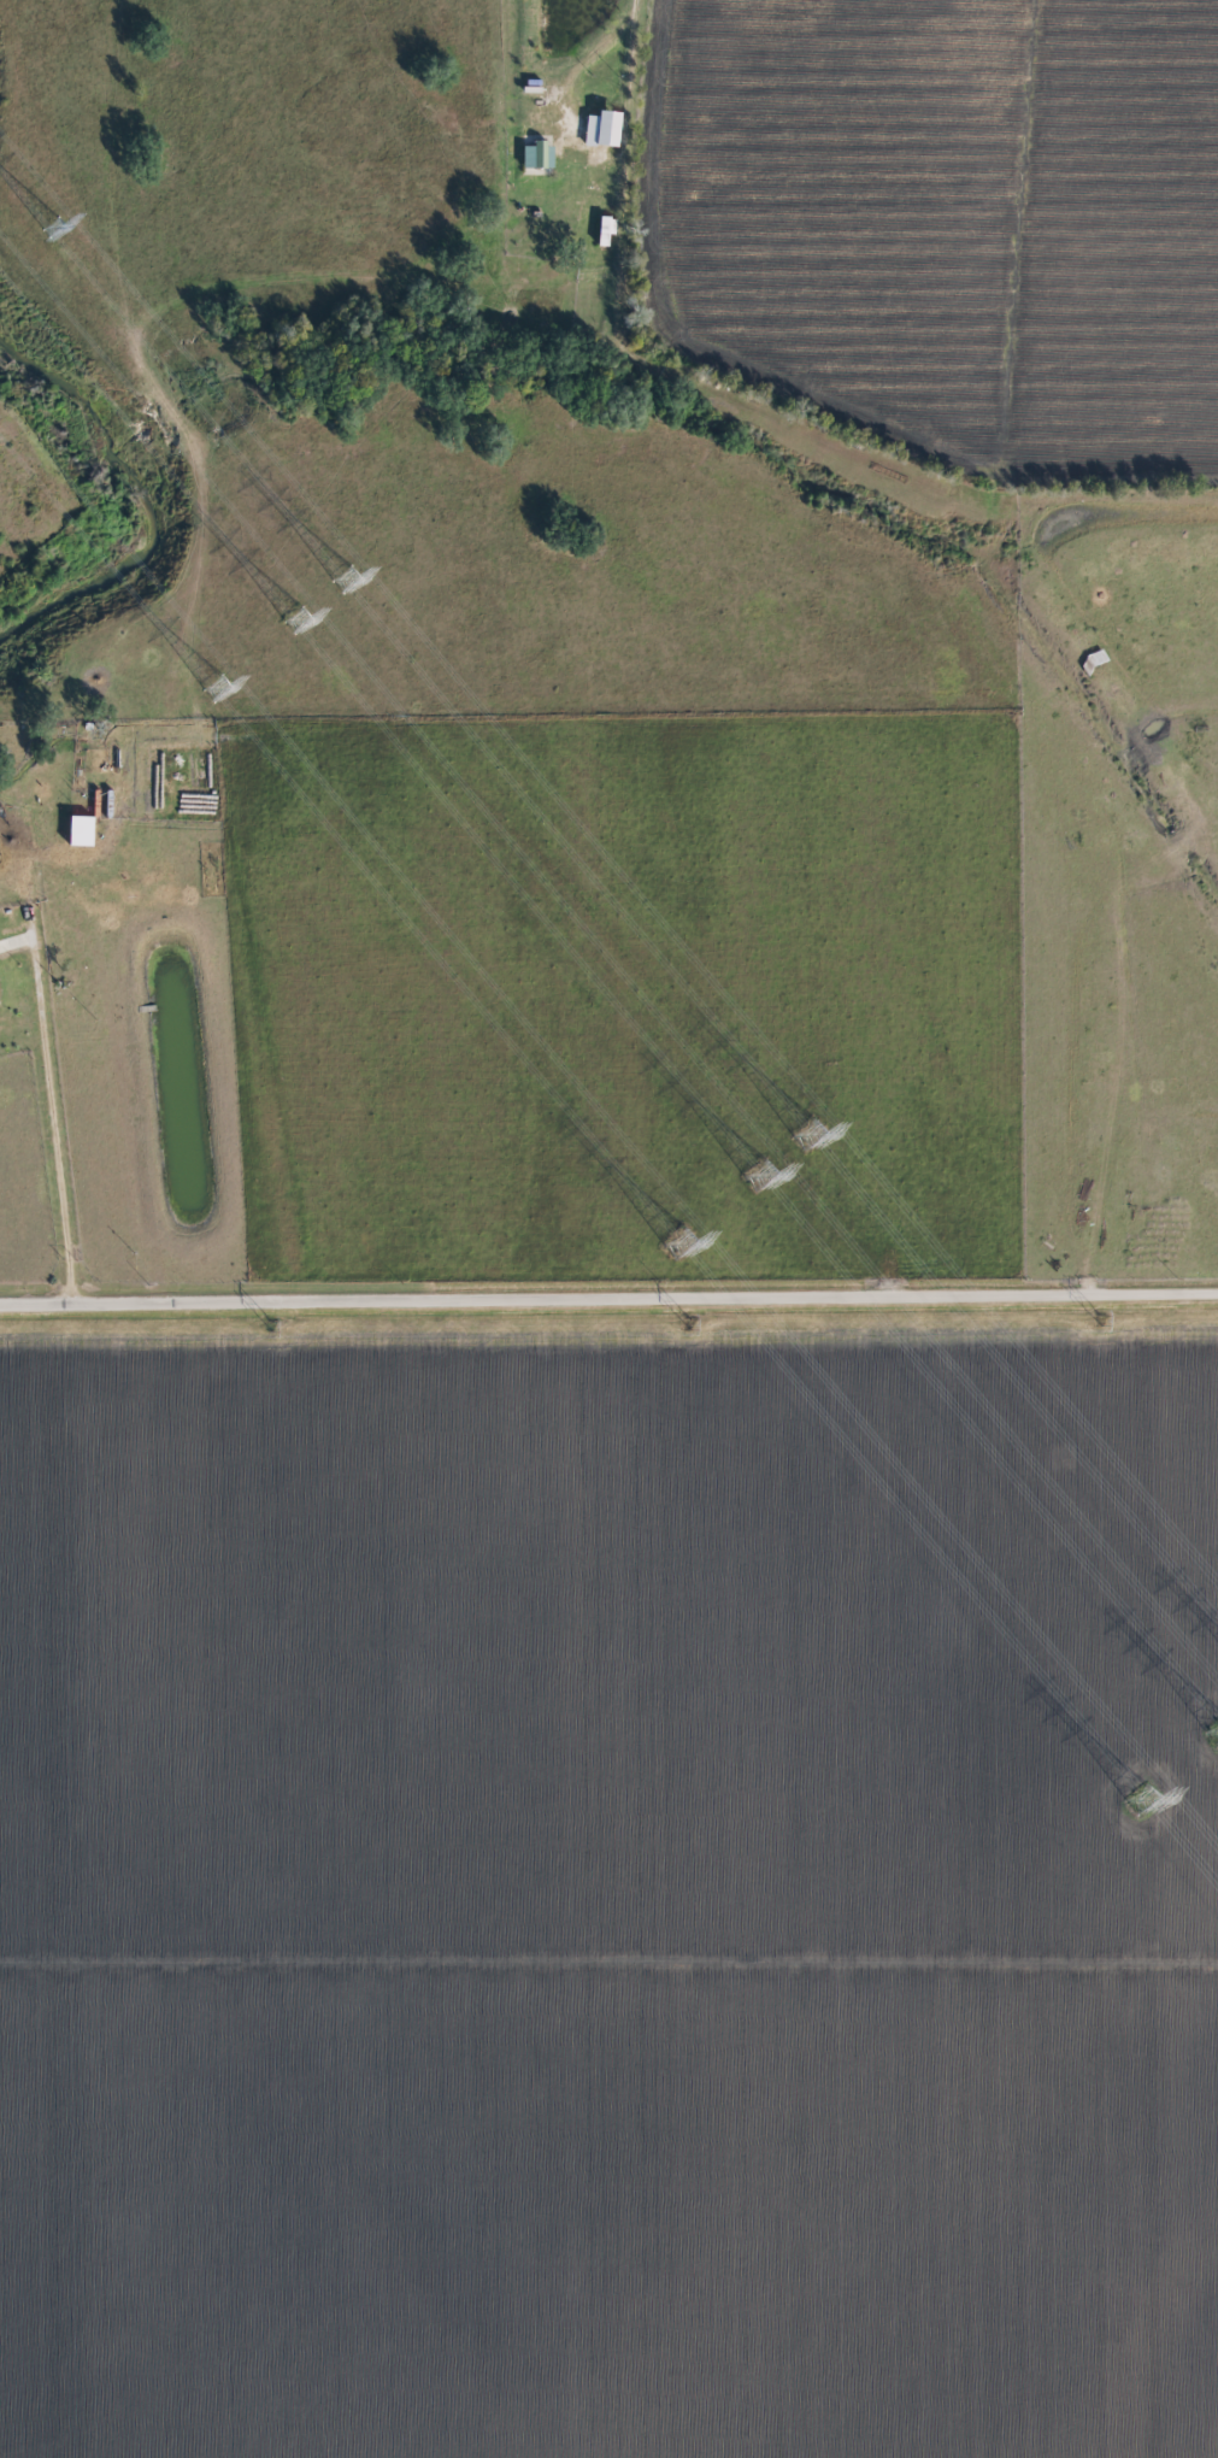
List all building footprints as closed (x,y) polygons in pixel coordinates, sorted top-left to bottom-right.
[(586,117),(583,146),(614,149),(618,114),(595,112),(595,118),(586,117)] [(521,170),(552,169),(552,144),(532,145),(532,147),(520,148),(521,170)] [(614,220),(598,219),(597,248),(606,248),(607,236),(613,236),(614,220)] [(66,847),(90,848),(91,818),(67,817),(66,847)]
